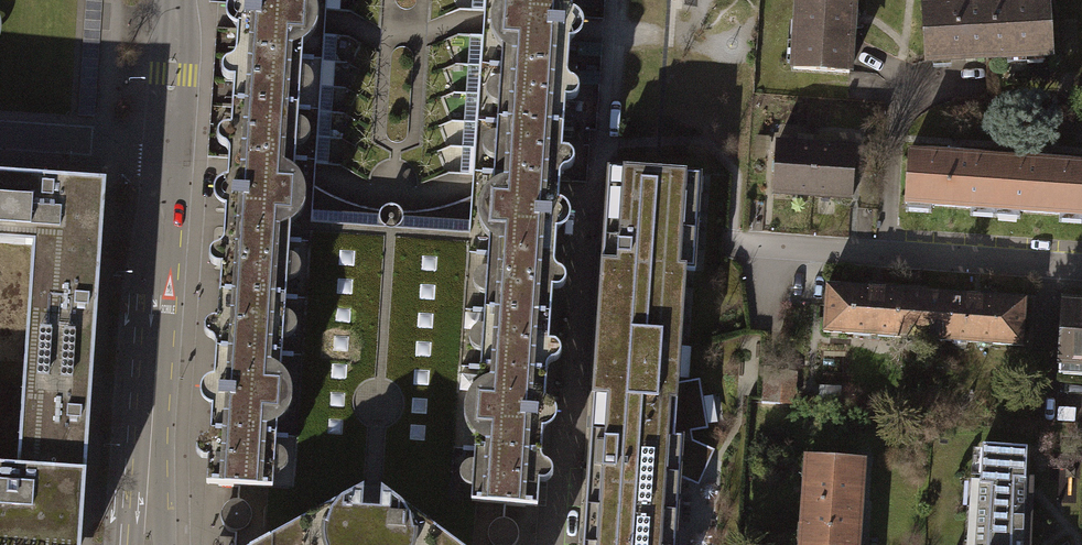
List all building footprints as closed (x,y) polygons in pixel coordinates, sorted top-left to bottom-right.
[(310,163),(323,164),(332,22),(334,0),(235,0),(235,4),(234,16),(233,28),(224,158),(224,168),(220,228),(202,485),(269,489),(290,184),(290,173),(291,162),(310,163)] [(468,174),(490,175),(489,186),(488,198),(468,504),(531,508),(552,191),(553,181),(562,40),(563,26),(564,14),(565,0),(468,0),(466,21),(456,173),(468,174)] [(789,69),(845,72),(849,0),(793,0),(789,69)] [(920,4),(923,60),(1046,55),(1043,0),(1017,0),(920,4)] [(814,201),(817,150),(779,148),(775,198),(814,201)] [(856,153),(817,150),(814,201),(852,203),(856,153)] [(904,152),(901,203),(1081,215),(1081,193),(1081,163),(904,152)] [(601,167),(576,544),(671,544),(675,480),(682,371),(674,370),(681,270),(690,271),(697,174),(601,167)] [(33,246),(101,251),(106,183),(0,176),(0,244),(33,246)] [(531,508),(468,504),(488,198),(466,196),(464,222),(307,212),(309,186),(290,184),(269,489),(202,485),(198,544),(529,544),(531,508)] [(101,251),(33,246),(25,357),(93,362),(101,251)] [(1020,299),(822,285),(818,332),(1017,346),(1020,299)] [(1059,302),(1055,363),(1081,365),(1081,303),(1059,302)] [(93,362),(25,357),(18,468),(86,473),(93,362)] [(980,446),(973,544),(1019,544),(1026,449),(980,446)] [(807,455),(801,544),(857,544),(862,458),(807,455)] [(18,468),(0,467),(0,544),(80,544),(86,473),(18,468)]
